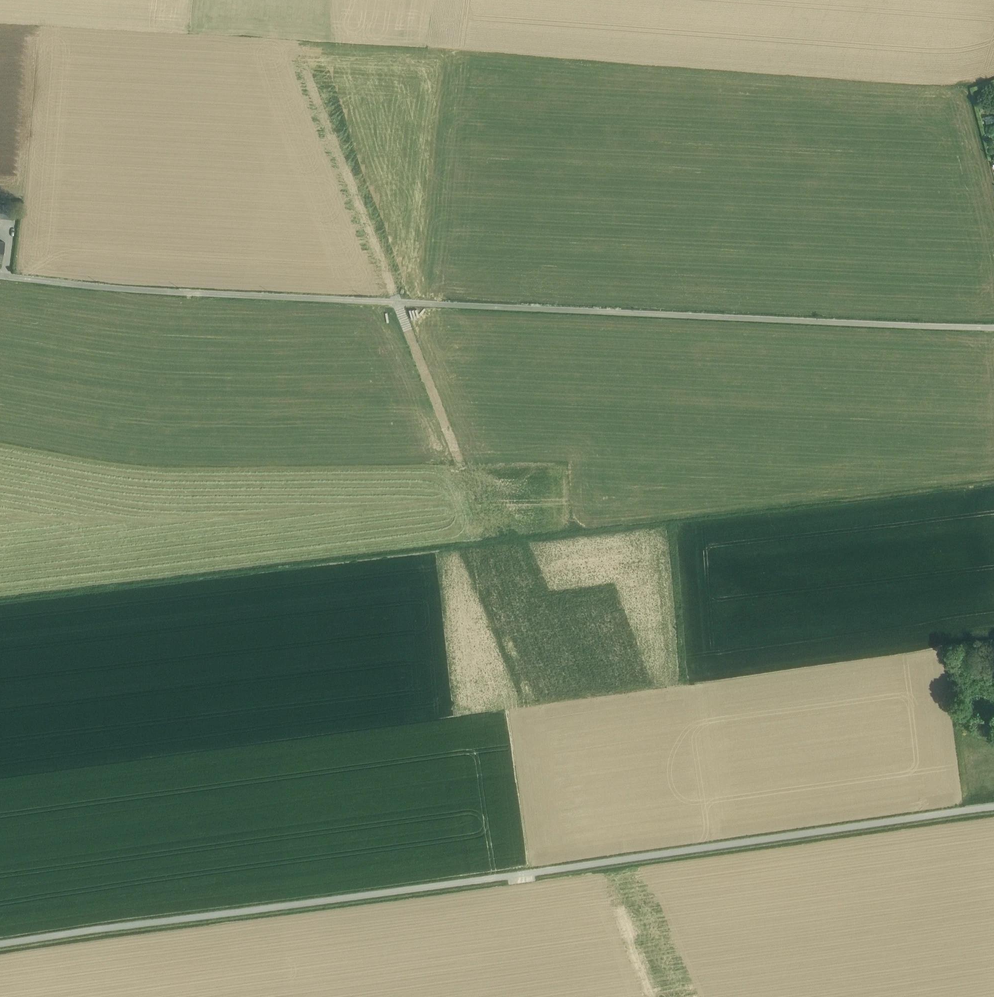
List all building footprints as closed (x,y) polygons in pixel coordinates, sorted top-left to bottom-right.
[(13,206),(3,205),(1,217),(17,219),(18,211),(13,211),(13,206)]
